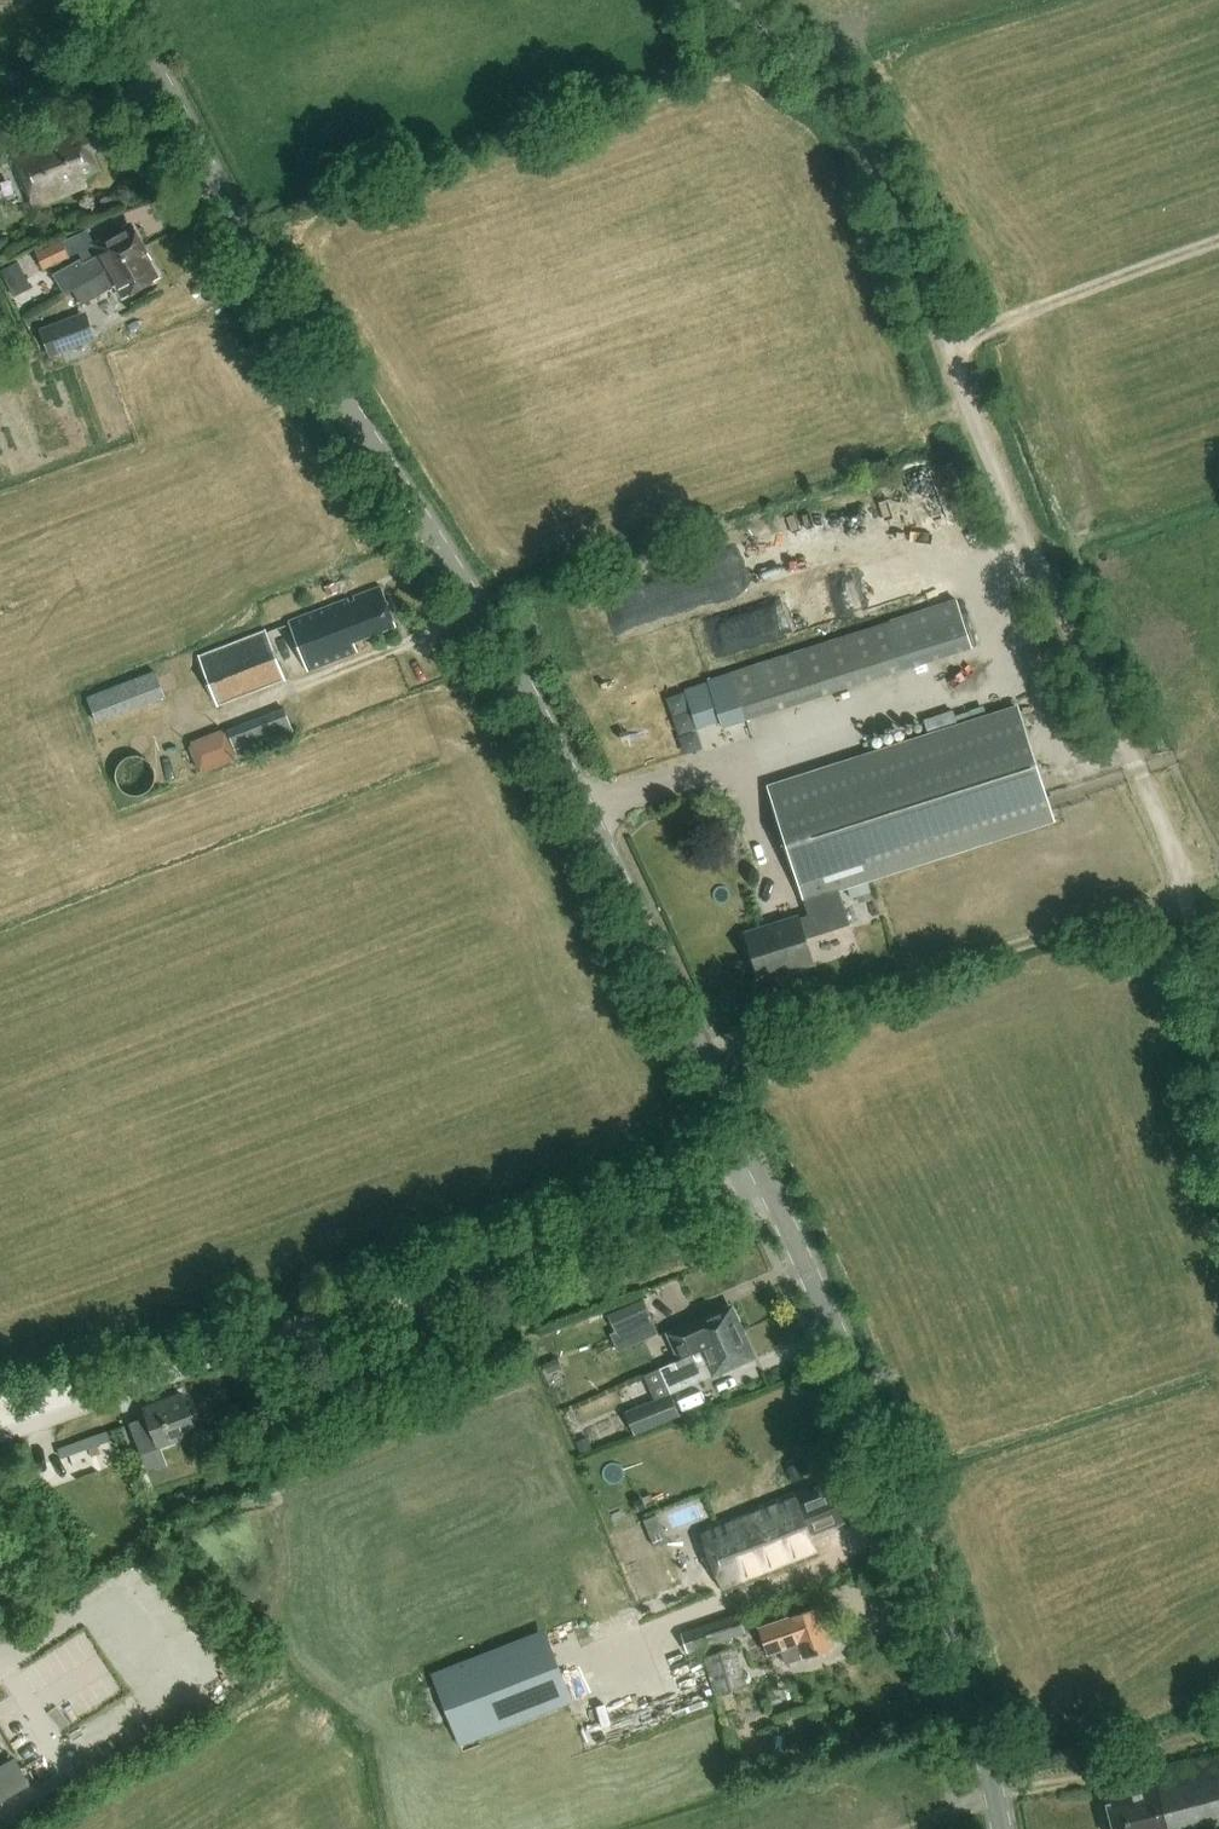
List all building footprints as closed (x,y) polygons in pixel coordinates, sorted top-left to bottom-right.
[(59,141),(57,137),(11,157),(35,210),(88,187),(84,179),(102,171),(95,154),(107,149),(98,129),(86,134),(85,130),(59,141)] [(73,291),(145,250),(130,224),(92,246),(98,257),(83,266),(80,261),(54,276),(65,296),(73,291)] [(65,239),(38,252),(46,268),(73,256),(65,239)] [(160,278),(145,250),(73,291),(82,307),(117,287),(123,299),(160,278)] [(1,271),(14,297),(33,288),(19,261),(1,271)] [(62,321),(40,329),(50,358),(72,350),(97,340),(86,312),(62,321)] [(772,574),(761,546),(699,570),(709,598),(772,574)] [(334,584),(325,587),(328,596),(338,593),(334,584)] [(381,588),(289,624),(308,674),(358,654),(354,645),(396,628),(381,588)] [(708,682),(685,689),(694,717),(717,710),(723,727),(971,648),(956,601),(708,680),(708,682)] [(285,683),(265,632),(199,658),(219,709),(285,683)] [(97,725),(165,698),(156,675),(88,701),(97,725)] [(839,888),(1053,818),(1018,709),(768,789),(803,899),(806,898),(811,914),(747,935),(761,979),(814,963),(807,939),(851,925),(839,888)] [(234,732),(245,758),(267,749),(256,722),(234,732)] [(201,772),(239,757),(227,726),(189,741),(201,772)] [(867,879),(847,886),(851,899),(871,892),(867,879)] [(643,1299),(608,1315),(615,1332),(651,1316),(643,1299)] [(677,1360),(682,1358),(745,1333),(734,1307),(666,1334),(677,1360)] [(659,1313),(626,1327),(634,1346),(667,1332),(659,1313)] [(756,1359),(745,1333),(682,1358),(677,1360),(665,1365),(676,1391),(756,1359)] [(558,1359),(544,1364),(547,1374),(562,1368),(558,1359)] [(670,1394),(626,1412),(636,1435),(680,1418),(670,1394)] [(198,1436),(185,1395),(143,1409),(147,1419),(131,1424),(141,1455),(198,1436)] [(587,1438),(577,1442),(581,1454),(592,1449),(587,1438)] [(798,1464),(787,1468),(792,1482),(803,1478),(798,1464)] [(830,1479),(700,1532),(724,1593),(820,1554),(812,1534),(847,1520),(830,1479)] [(652,1543),(668,1538),(659,1513),(643,1518),(652,1543)] [(643,1525),(616,1536),(641,1600),(668,1590),(643,1525)] [(817,1608),(759,1628),(768,1656),(781,1651),(785,1664),(831,1650),(817,1608)] [(743,1611),(685,1631),(691,1650),(750,1630),(743,1611)] [(446,1673),(440,1675),(465,1740),(566,1700),(540,1635),(446,1673)] [(750,1685),(739,1644),(706,1653),(717,1694),(750,1685)] [(1108,1798),(1116,1828),(1218,1828),(1218,1751),(1158,1766),(1161,1785),(1108,1798)] [(30,1785),(15,1759),(0,1767),(0,1802),(30,1785)]
